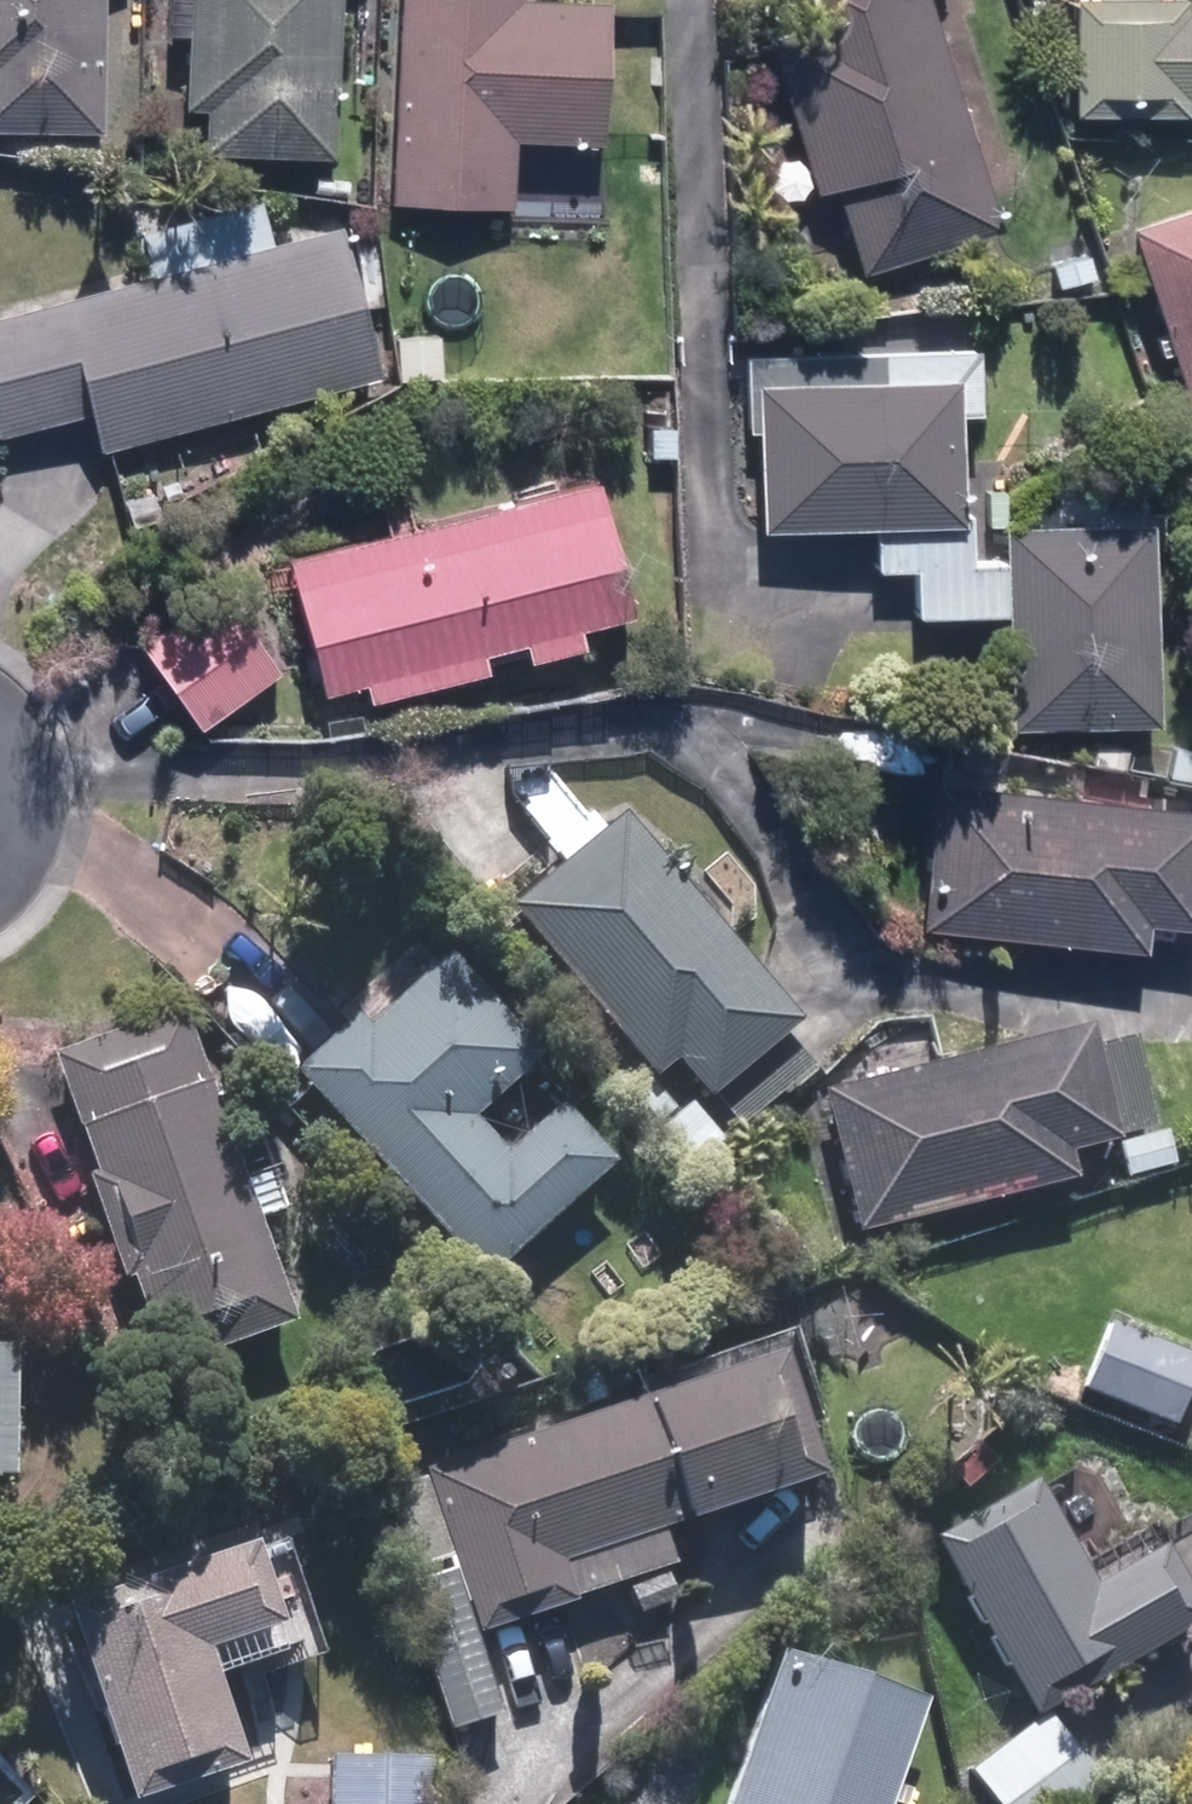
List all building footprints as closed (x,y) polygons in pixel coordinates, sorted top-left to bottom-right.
[(131,0),(0,0),(0,101),(124,109),(131,0)] [(214,152),(342,152),(342,0),(214,0),(214,152)] [(414,182),(523,188),(527,124),(606,129),(613,0),(424,0),(414,182)] [(862,260),(1004,219),(941,0),(787,0),(862,260)] [(1095,88),(1191,91),(1191,0),(1098,0),(1095,88)] [(1161,235),(1191,326),(1191,224),(1161,235)] [(0,314),(0,363),(17,432),(82,416),(87,437),(388,362),(353,225),(0,314)] [(968,371),(763,371),(763,527),(889,527),(889,611),(1031,610),(1032,727),(1176,727),(1175,527),(1035,527),(1035,558),(968,558),(968,371)] [(600,473),(300,547),(334,680),(633,606),(600,473)] [(174,632),(219,704),(285,663),(240,591),(174,632)] [(949,917),(1183,934),(1184,923),(1191,924),(1191,796),(959,779),(949,917)] [(629,810),(518,904),(660,1070),(680,1053),(715,1094),(805,1018),(629,810)] [(370,1030),(359,1017),(306,1063),(493,1273),(620,1160),(567,1101),(513,1149),(479,1112),(544,1054),(455,955),(370,1030)] [(182,1021),(69,1067),(179,1335),(292,1288),(182,1021)] [(839,1098),(870,1200),(1110,1127),(1079,1025),(839,1098)] [(1177,1422),(1191,1382),(1191,1351),(1113,1322),(1088,1389),(1177,1422)] [(763,1352),(467,1468),(515,1590),(574,1567),(565,1543),(802,1451),(763,1352)] [(959,1530),(1049,1692),(1191,1614),(1191,1606),(1158,1545),(1099,1577),(1046,1481),(959,1530)] [(298,1532),(90,1601),(147,1773),(246,1740),(218,1658),(328,1621),(298,1532)] [(784,1658),(740,1803),(896,1803),(927,1701),(784,1658)] [(981,1770),(1005,1803),(1078,1803),(1106,1785),(1059,1717),(981,1770)] [(350,1748),(349,1803),(439,1803),(441,1750),(350,1748)]
